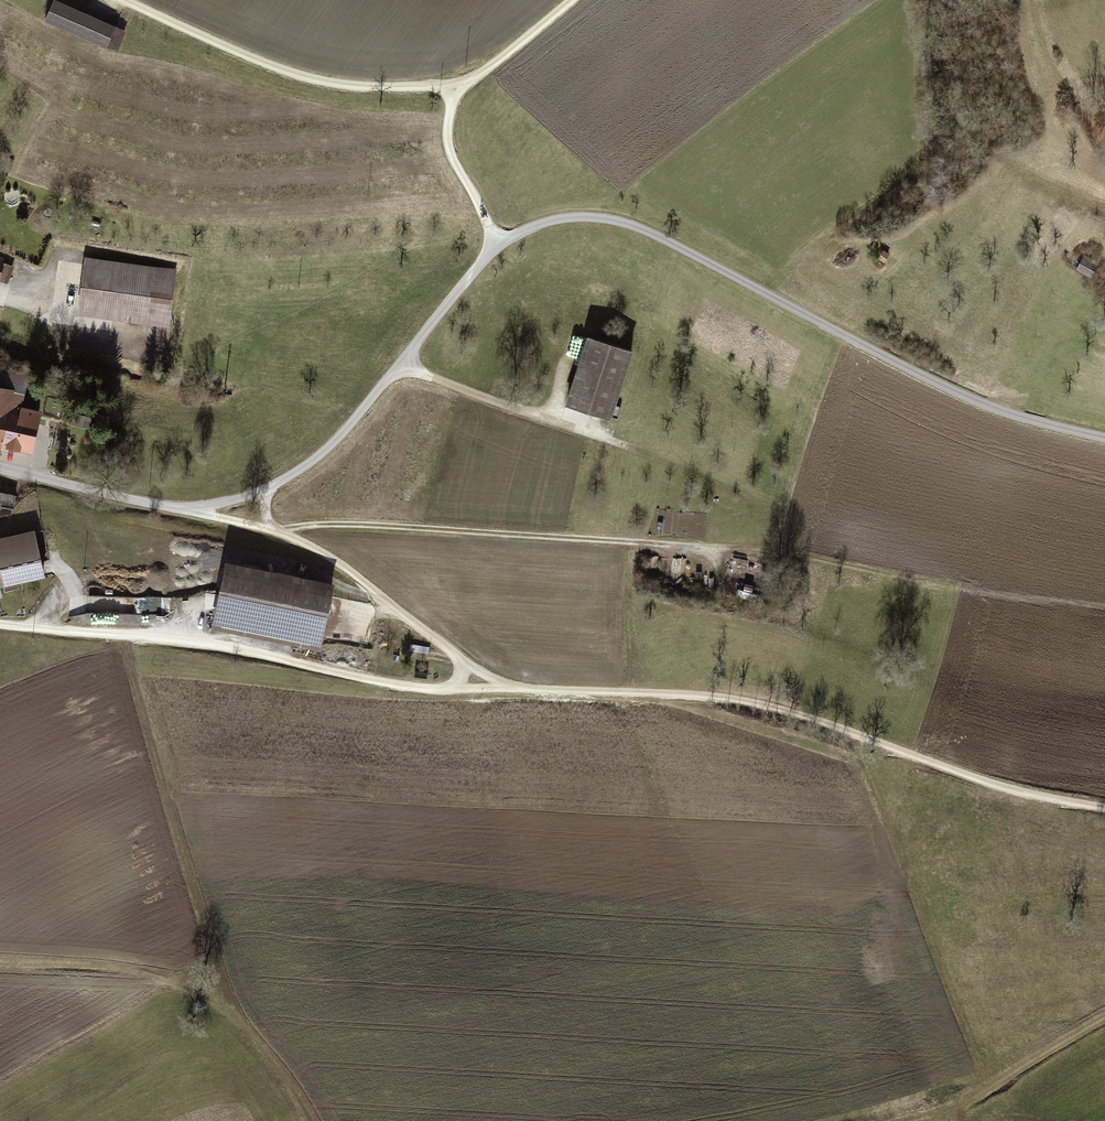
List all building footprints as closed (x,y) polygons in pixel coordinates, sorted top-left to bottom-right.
[(58,0),(57,0),(48,21),(118,53),(128,31),(58,0)] [(0,254),(0,279),(8,282),(15,259),(0,254)] [(1077,267),(1093,274),(1098,261),(1082,254),(1077,267)] [(178,267),(88,256),(81,315),(171,326),(178,267)] [(636,351),(590,336),(568,405),(615,419),(636,351)] [(0,387),(0,449),(8,451),(9,447),(34,453),(44,411),(24,406),(27,394),(0,387)] [(95,416),(75,412),(73,425),(84,427),(85,421),(94,423),(95,416)] [(0,491),(0,526),(8,528),(15,494),(0,491)] [(0,538),(0,588),(48,577),(38,530),(0,538)] [(338,586),(230,561),(215,627),(323,652),(338,586)]
